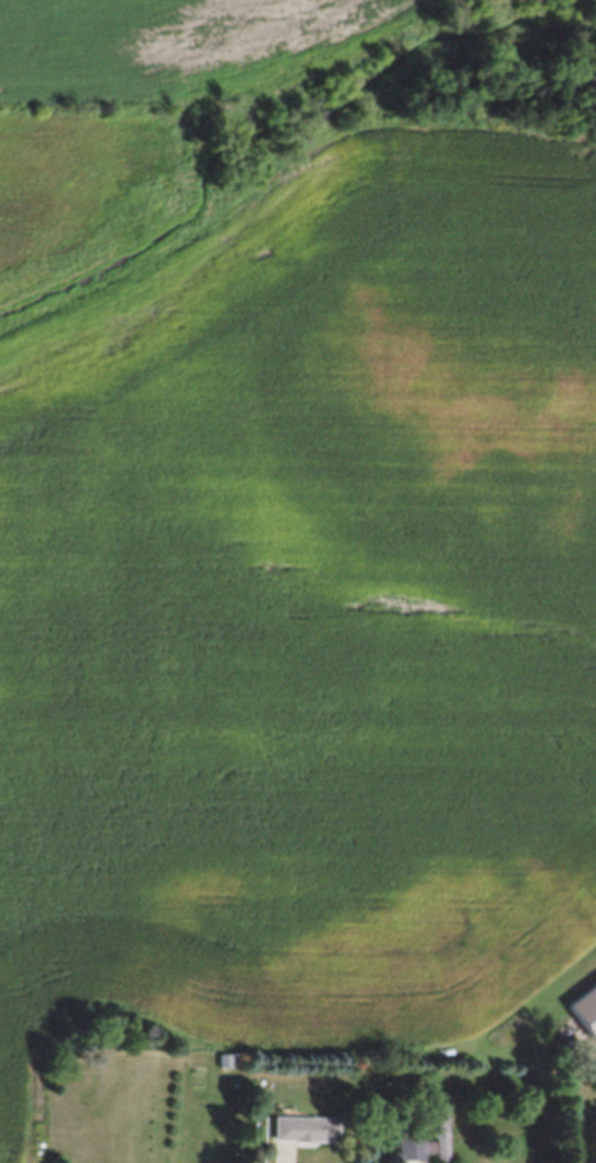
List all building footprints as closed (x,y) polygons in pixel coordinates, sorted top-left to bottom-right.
[(559,1003),(595,1053),(595,1052),(595,1040),(595,1038),(595,1037),(595,977),(559,1003)] [(392,1130),(392,1160),(442,1159),(441,1105),(429,1105),(429,1130),(392,1130)] [(331,1140),(331,1115),(267,1115),(267,1140),(331,1140)]
